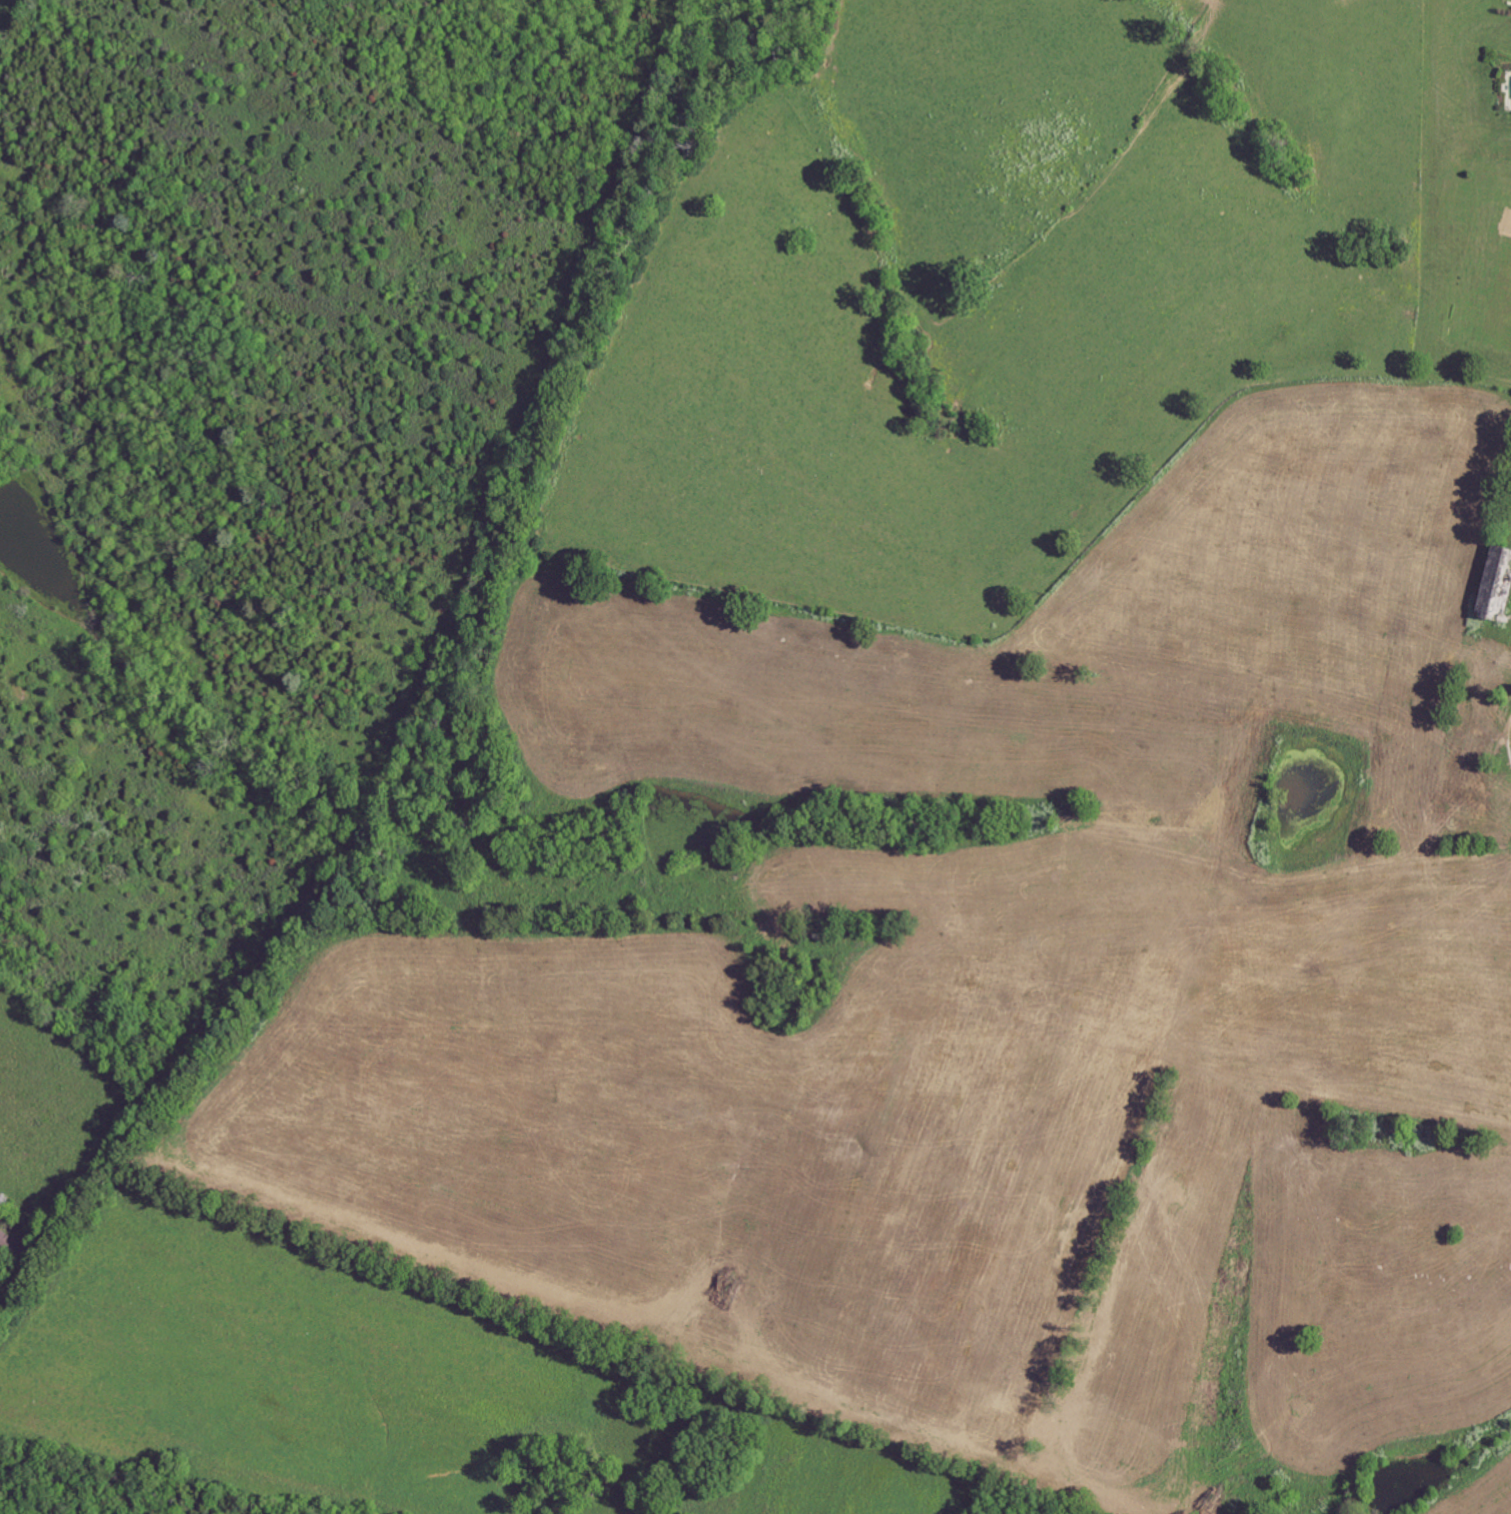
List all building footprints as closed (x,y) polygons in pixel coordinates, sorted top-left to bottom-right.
[(1501,546),(1486,616),(1503,620),(1510,586),(1510,548),(1501,546)]
